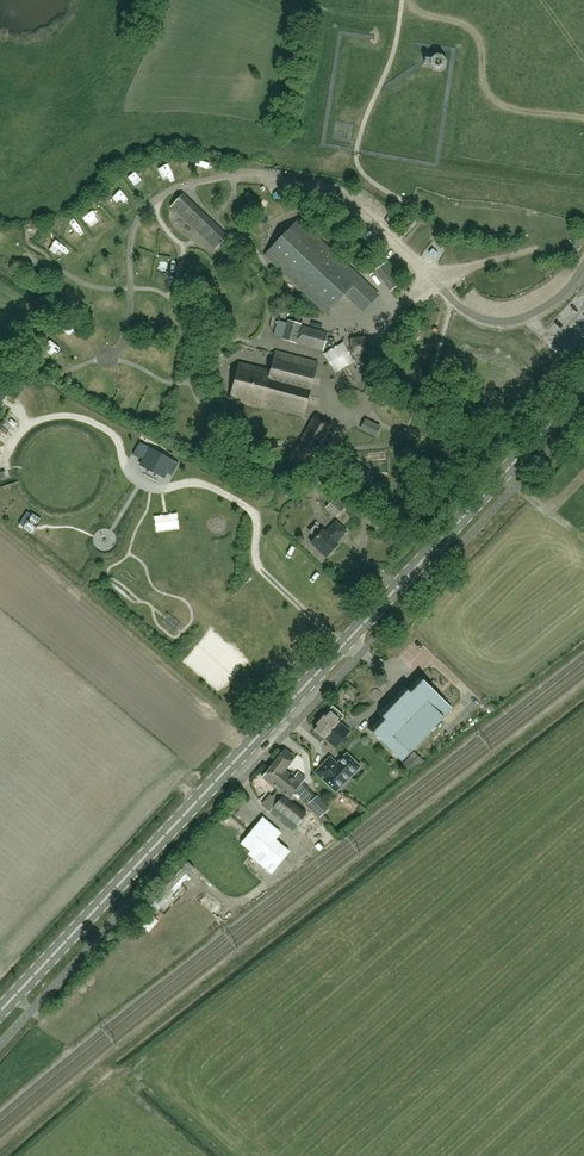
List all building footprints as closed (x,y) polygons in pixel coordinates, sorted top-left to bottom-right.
[(110,197),(115,210),(125,207),(121,193),(110,197)] [(226,238),(209,221),(182,196),(171,207),(215,249),(226,238)] [(270,255),(286,270),(327,309),(337,299),(339,301),(348,291),(346,289),(356,279),(298,225),(288,235),(286,233),(277,242),(279,244),(270,255)] [(391,291),(401,284),(386,262),(377,269),(391,291)] [(98,267),(100,279),(111,277),(108,265),(98,267)] [(364,307),(374,297),(360,283),(350,294),(364,307)] [(271,335),(278,337),(281,322),(275,320),(271,335)] [(283,339),(323,351),(328,333),(301,326),(301,324),(288,321),(283,339)] [(263,405),(303,416),(317,362),(276,352),(271,371),(240,363),(231,399),(262,407),(263,405)] [(95,380),(87,391),(99,399),(107,389),(95,380)] [(329,429),(314,420),(294,453),(291,451),(287,458),(312,472),(323,452),(318,448),(329,429)] [(365,428),(364,434),(381,438),(382,432),(365,428)] [(140,442),(133,454),(143,460),(150,448),(140,442)] [(164,478),(166,473),(173,460),(150,448),(143,460),(141,465),(164,478)] [(173,460),(166,473),(172,476),(179,463),(173,460)] [(356,462),(348,473),(367,487),(375,475),(356,462)] [(347,507),(337,497),(327,507),(337,517),(347,507)] [(27,510),(19,522),(32,532),(40,520),(27,510)] [(336,543),(346,532),(336,522),(326,533),(323,530),(322,531),(317,526),(310,532),(316,537),(311,543),(326,557),(338,545),(336,543)] [(367,728),(402,761),(452,708),(417,675),(414,679),(416,681),(408,690),(402,685),(399,688),(401,691),(382,711),(380,709),(377,712),(382,717),(373,726),(371,724),(367,728)] [(336,747),(346,736),(350,731),(339,722),(344,716),(333,706),(314,728),(336,747)] [(285,750),(263,778),(278,790),(284,795),(289,799),(295,792),(302,783),(306,778),(298,772),(294,778),(285,771),(295,758),(285,750)] [(360,766),(347,754),(337,764),(330,757),(315,773),(327,784),(328,783),(337,791),(360,766)] [(271,795),(263,806),(270,812),(269,813),(292,831),(293,831),(306,814),(283,796),(284,795),(278,790),(273,797),(271,795)] [(317,798),(310,804),(321,816),(328,810),(317,798)] [(250,822),(262,811),(253,802),(241,812),(250,822)] [(251,832),(241,843),(273,870),(277,869),(290,854),(273,840),(278,835),(261,820),(251,832)] [(154,914),(144,924),(149,930),(160,919),(154,914)] [(74,990),(84,997),(88,991),(77,984),(74,990)]
